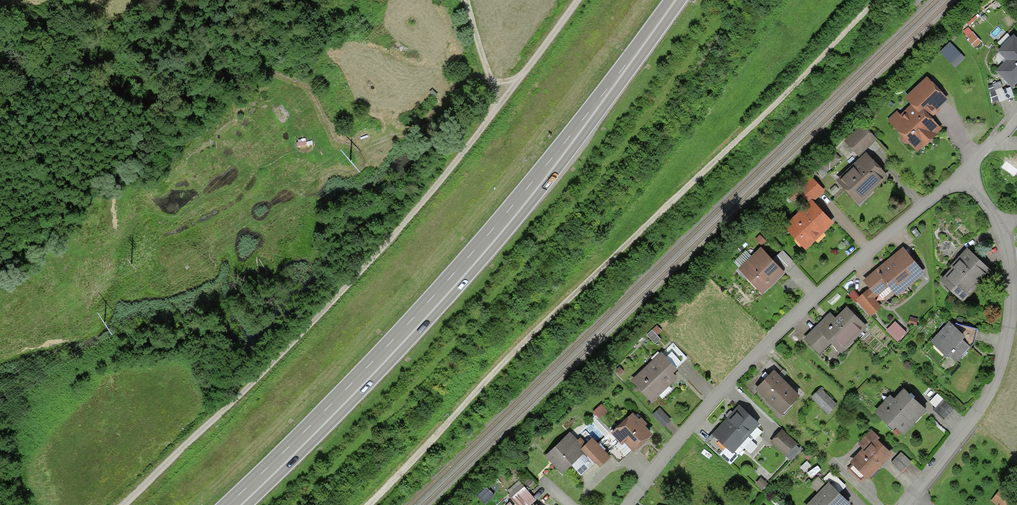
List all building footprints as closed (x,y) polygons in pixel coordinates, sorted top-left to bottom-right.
[(1011,34),(999,48),(1008,56),(997,68),(1012,81),(1016,75),(1016,39),(1011,34)] [(962,53),(955,47),(946,57),(952,63),(962,53)] [(915,104),(924,113),(943,95),(924,75),(905,94),(915,104)] [(1004,96),(1000,84),(993,86),(997,98),(1004,96)] [(924,113),(915,104),(908,110),(906,108),(893,121),(901,129),(899,135),(903,139),(910,138),(915,144),(935,124),(924,113)] [(874,135),(861,122),(845,138),(856,149),(865,139),(868,142),(874,135)] [(828,171),(841,162),(836,154),(822,163),(828,171)] [(884,173),(866,154),(855,165),(853,163),(838,177),(858,197),(884,173)] [(822,186),(810,175),(799,186),(810,197),(822,186)] [(820,207),(813,200),(802,210),(800,208),(786,221),(790,225),(790,232),(802,232),(807,238),(819,227),(821,229),(828,221),(819,212),(820,207)] [(781,269),(770,257),(760,246),(739,266),(760,289),(781,269)] [(770,257),(781,269),(792,259),(781,247),(770,257)] [(988,266),(967,247),(956,259),(953,257),(949,261),(954,265),(942,278),(961,295),(988,266)] [(903,248),(878,268),(888,280),(893,286),(900,280),(903,283),(920,269),(903,248)] [(876,290),(888,280),(878,268),(877,267),(865,276),(876,290)] [(877,301),(865,288),(856,297),(868,310),(877,301)] [(833,317),(828,311),(803,334),(815,347),(827,335),(839,347),(863,323),(845,305),(833,317)] [(952,321),(948,317),(928,337),(944,353),(947,350),(955,358),(968,345),(972,340),(976,325),(954,318),(952,321)] [(897,322),(888,331),(899,342),(908,333),(897,322)] [(656,323),(651,328),(647,332),(656,342),(661,337),(656,332),(661,327),(656,323)] [(672,339),(660,350),(674,364),(685,353),(672,339)] [(670,368),(674,364),(660,350),(630,379),(647,397),(665,381),(666,382),(675,374),(670,368)] [(765,362),(774,370),(780,364),(771,355),(765,362)] [(757,387),(774,370),(765,362),(749,378),(757,387)] [(619,364),(615,368),(620,373),(624,370),(619,364)] [(774,370),(757,387),(773,402),(772,403),(782,413),(789,405),(786,402),(796,392),(774,370)] [(757,387),(749,378),(743,384),(752,392),(757,387)] [(834,400),(818,386),(811,394),(826,408),(834,400)] [(892,397),(889,393),(874,408),(888,421),(891,418),(901,428),(924,405),(903,386),(892,397)] [(725,442),(732,448),(737,443),(740,445),(742,443),(748,449),(755,442),(750,437),(752,435),(746,430),(757,419),(738,402),(712,430),(713,431),(725,442)] [(606,409),(600,403),(593,410),(599,416),(606,409)] [(668,416),(658,405),(651,411),(661,422),(668,416)] [(611,429),(618,436),(620,434),(633,445),(634,446),(650,430),(642,423),(644,421),(630,409),(611,429)] [(865,447),(874,438),(876,435),(869,428),(858,440),(863,445),(865,447)] [(782,450),(792,440),(793,439),(783,429),(772,440),(782,450)] [(560,467),(568,459),(582,445),(567,430),(544,452),(560,467)] [(716,450),(725,442),(713,431),(705,439),(716,450)] [(619,459),(633,445),(620,434),(618,436),(607,448),(619,459)] [(590,437),(582,445),(594,456),(598,461),(606,453),(590,437)] [(854,458),(866,470),(878,458),(880,460),(888,451),(874,438),(865,447),(863,445),(855,453),(856,455),(854,458)] [(792,440),(782,450),(789,456),(798,446),(792,440)] [(725,442),(716,450),(726,459),(732,453),(730,450),(732,448),(725,442)] [(594,456),(582,445),(568,459),(580,471),(594,456)] [(910,458),(899,448),(889,459),(900,469),(910,458)] [(866,470),(854,458),(846,465),(859,477),(866,470)] [(823,475),(828,480),(834,486),(841,479),(830,468),(823,475)] [(767,481),(759,474),(753,481),(761,488),(767,481)] [(834,486),(828,480),(804,504),(838,504),(846,497),(834,486)] [(510,495),(519,504),(524,504),(533,497),(522,484),(510,495)] [(991,500),(997,504),(1016,504),(1016,497),(1002,485),(991,500)]
